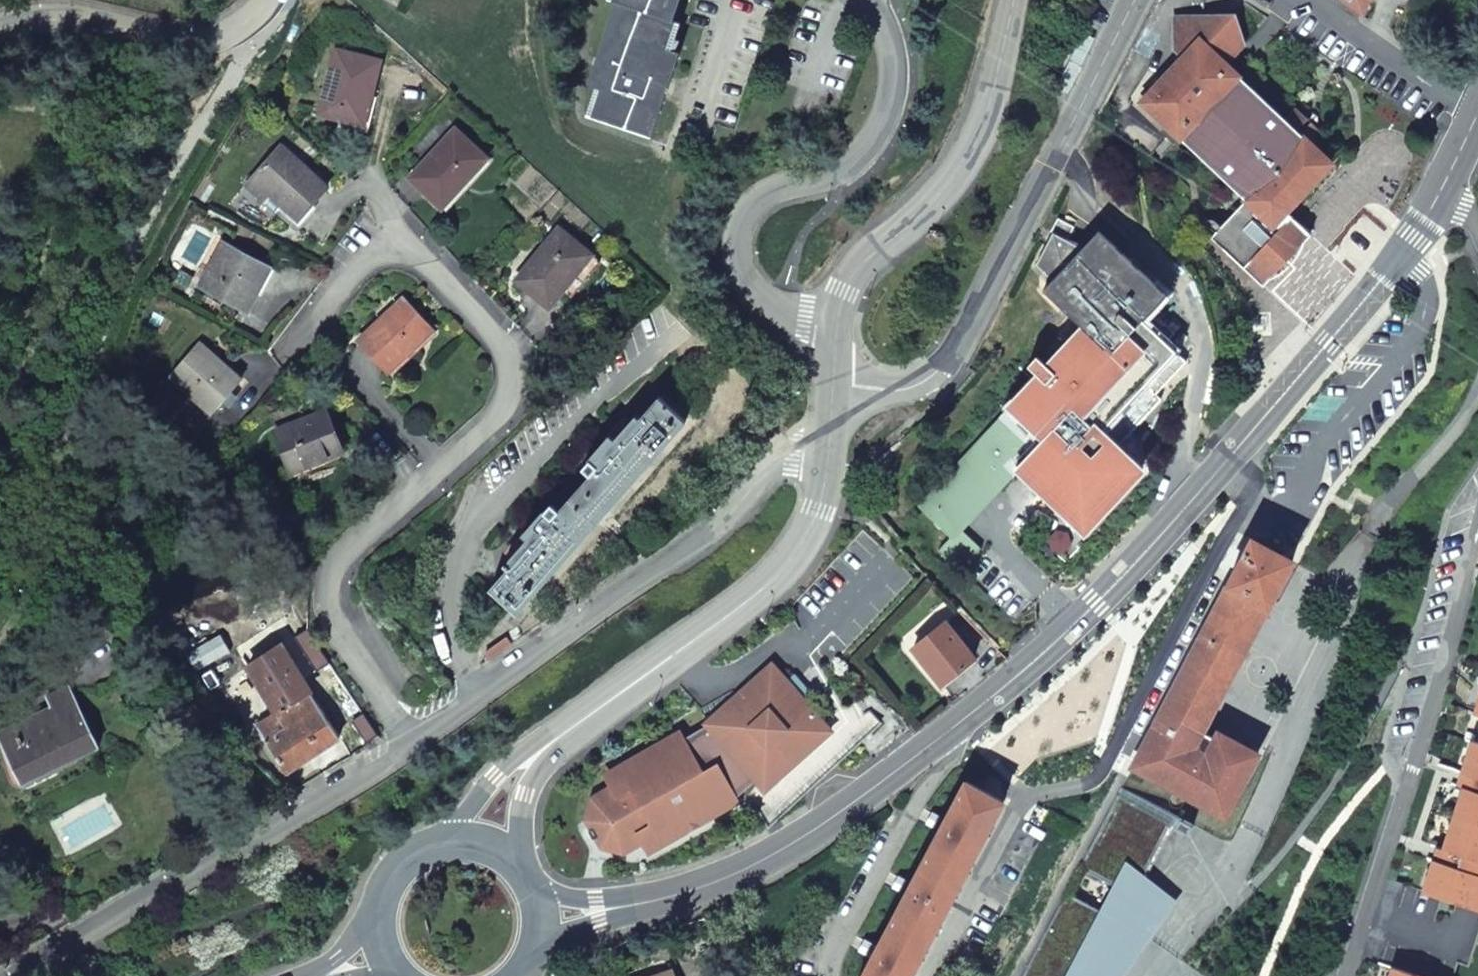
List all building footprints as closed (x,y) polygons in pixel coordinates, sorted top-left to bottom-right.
[(588,83),(604,88),(595,115),(651,133),(679,51),(664,46),(678,0),(614,0),(588,83)] [(1364,16),(1370,0),(1341,0),(1364,16)] [(1169,127),(1225,63),(1244,41),(1229,28),(1220,22),(1213,19),(1209,18),(1202,16),(1175,16),(1175,51),(1182,57),(1141,101),(1169,127)] [(379,59),(337,48),(321,113),(362,123),(379,59)] [(1332,162),(1311,144),(1323,132),(1315,124),(1317,122),(1307,113),(1305,115),(1297,108),(1286,120),(1225,63),(1169,127),(1246,199),(1211,237),(1263,285),(1270,277),(1274,276),(1280,273),(1281,272),(1288,266),(1291,263),(1296,257),(1299,251),(1302,245),(1303,241),(1311,233),(1286,211),(1332,162)] [(454,128),(409,177),(441,207),(486,158),(454,128)] [(280,145),(245,185),(261,200),(269,192),(297,218),(326,186),(280,145)] [(599,260),(557,226),(515,279),(549,306),(562,289),(570,295),(599,260)] [(1053,279),(1044,289),(1074,317),(1060,333),(1070,342),(1049,365),(1038,354),(1028,364),(1040,375),(919,503),(951,534),(940,547),(961,568),(981,547),(959,526),(1001,483),(1003,485),(1011,479),(1016,475),(1012,471),(1018,465),(1085,528),(1140,469),(1116,446),(1160,398),(1145,383),(1174,351),(1141,319),(1166,293),(1099,230),(1083,248),(1053,233),(1037,265),(1053,279)] [(223,242),(199,285),(247,309),(270,266),(225,242),(227,239),(222,236),(220,240),(223,242)] [(402,298),(358,340),(386,371),(432,329),(402,298)] [(197,341),(168,374),(211,412),(240,379),(197,341)] [(508,568),(490,588),(517,611),(685,420),(659,396),(639,419),(635,415),(613,440),(609,436),(588,459),(593,463),(589,467),(593,471),(560,509),(555,505),(547,514),(543,511),(522,534),(526,538),(503,564),(508,568)] [(326,410),(274,430),(290,471),(342,450),(326,410)] [(1162,708),(1202,731),(1291,560),(1250,539),(1162,708)] [(944,622),(913,647),(941,683),(973,657),(944,622)] [(323,652),(307,627),(292,636),(308,661),(323,652)] [(308,661),(292,636),(280,644),(296,670),(308,661)] [(280,644),(246,666),(276,711),(255,724),(285,769),(338,736),(296,670),(280,644)] [(661,842),(738,799),(753,797),(764,817),(768,824),(869,730),(880,720),(875,705),(867,711),(860,704),(831,729),(807,700),(814,694),(796,673),(789,678),(774,662),(734,698),(707,721),(712,726),(692,737),(687,740),(682,730),(607,773),(614,783),(594,794),(588,816),(593,825),(591,826),(592,829),(595,835),(598,834),(603,843),(624,849),(643,838),(649,849),(661,842)] [(0,732),(0,739),(17,775),(49,759),(52,766),(97,744),(69,684),(47,695),(52,706),(54,711),(37,720),(34,715),(0,732)] [(1467,739),(1477,742),(1467,774),(1477,778),(1477,705),(1467,739)] [(52,706),(34,715),(37,720),(54,711),(52,706)] [(1214,738),(1202,731),(1162,708),(1134,761),(1136,769),(1212,810),(1217,812),(1227,809),(1254,759),(1252,750),(1223,734),(1214,738)] [(360,735),(366,743),(378,736),(372,727),(360,735)] [(49,759),(17,775),(21,782),(52,766),(49,759)] [(1467,774),(1463,786),(1477,791),(1477,778),(1467,774)] [(871,957),(861,975),(909,975),(1003,801),(965,781),(945,818),(939,830),(911,882),(905,893),(878,945),(871,957)] [(1477,909),(1477,791),(1463,786),(1443,849),(1471,857),(1467,870),(1439,861),(1429,893),(1477,909)] [(1146,879),(1163,846),(1179,817),(1125,788),(1122,794),(1083,869),(1119,888),(1126,875),(1143,884),(1146,879)] [(939,830),(945,818),(932,811),(926,823),(939,830)] [(1187,821),(1182,830),(1192,835),(1197,826),(1187,821)] [(1471,857),(1443,849),(1439,861),(1467,870),(1471,857)] [(892,886),(905,893),(911,882),(897,875),(892,886)] [(1026,975),(1120,975),(1122,973),(1140,947),(1158,921),(1174,900),(1146,879),(1143,884),(1126,875),(1119,888),(1106,913),(1069,894),(1026,975)] [(858,950),(871,957),(878,945),(864,938),(858,950)] [(1393,968),(1390,975),(1419,975),(1393,968)]
